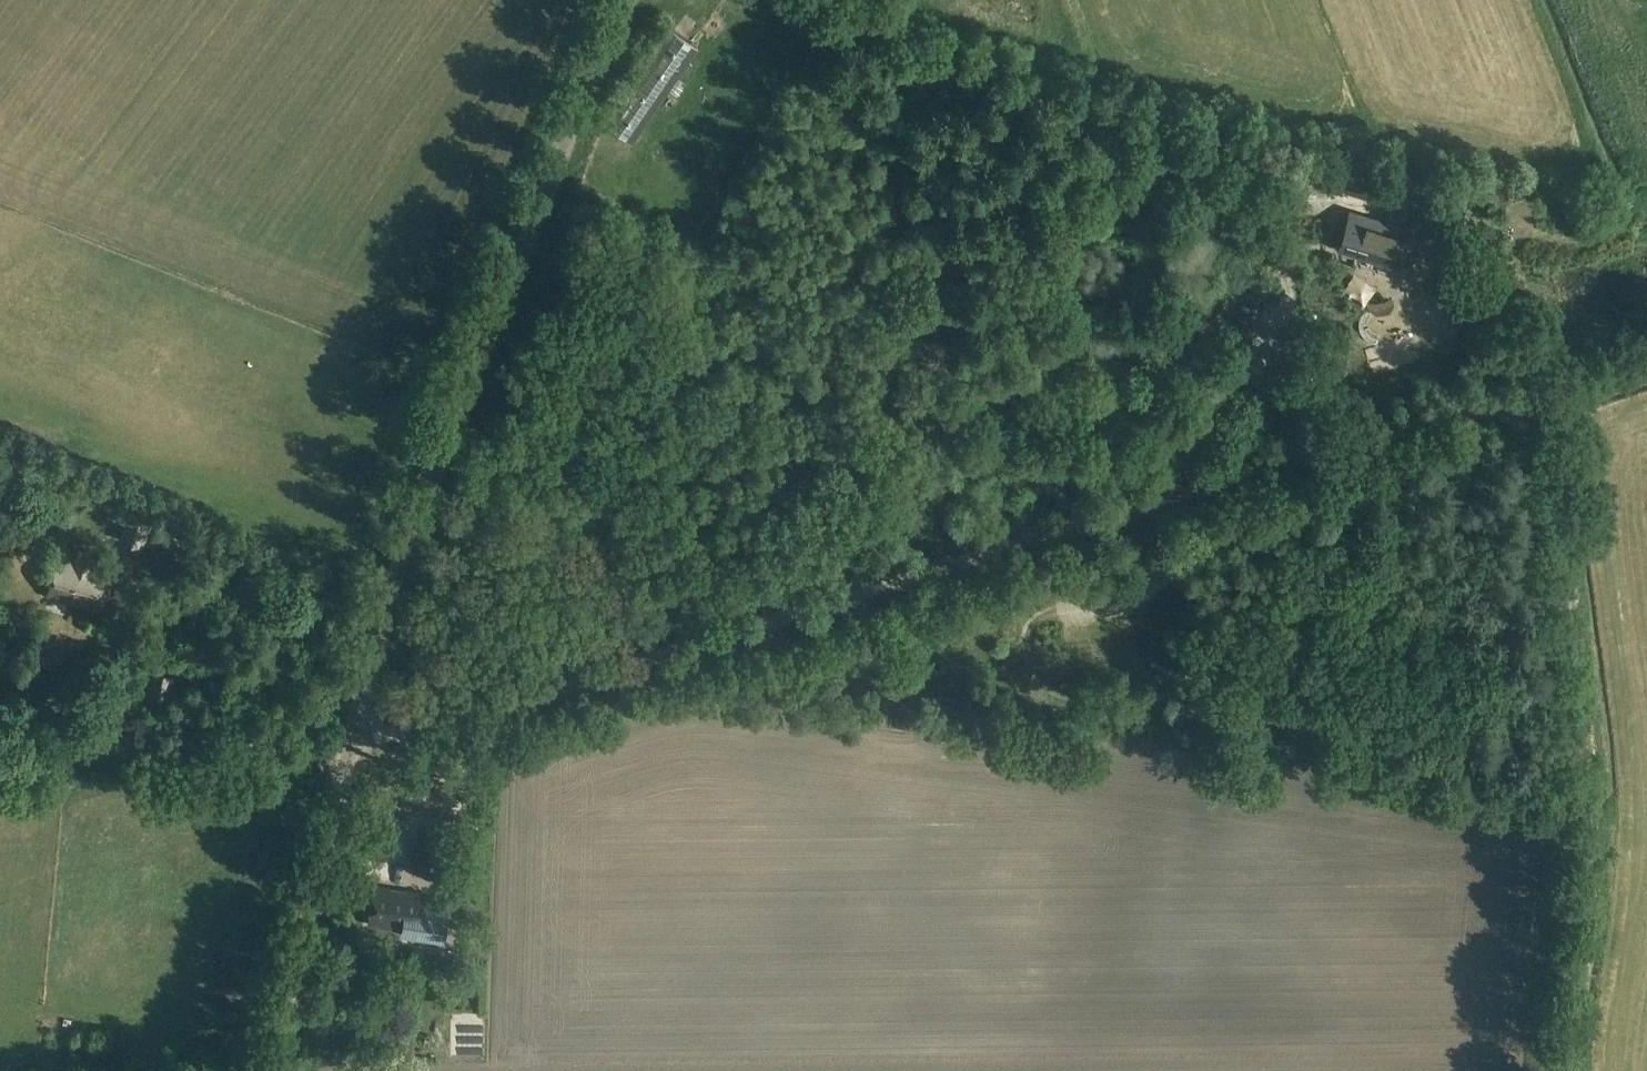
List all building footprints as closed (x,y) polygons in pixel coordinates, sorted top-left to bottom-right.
[(631,142),(697,47),(668,28),(603,122),(631,142)] [(1347,168),(1341,186),(1384,200),(1390,182),(1347,168)] [(9,210),(0,205),(0,229),(9,210)] [(1351,213),(1341,246),(1396,263),(1397,262),(1407,231),(1351,213)] [(144,545),(152,517),(128,510),(119,538),(144,545)] [(90,570),(94,555),(77,551),(73,565),(58,561),(48,598),(104,612),(113,576),(90,570)] [(170,699),(175,674),(150,669),(146,694),(170,699)] [(442,875),(447,842),(417,838),(412,871),(442,875)] [(399,934),(443,941),(446,924),(448,911),(420,907),(422,893),(407,891),(407,892),(389,889),(389,888),(373,886),(368,925),(400,930),(399,934)]
